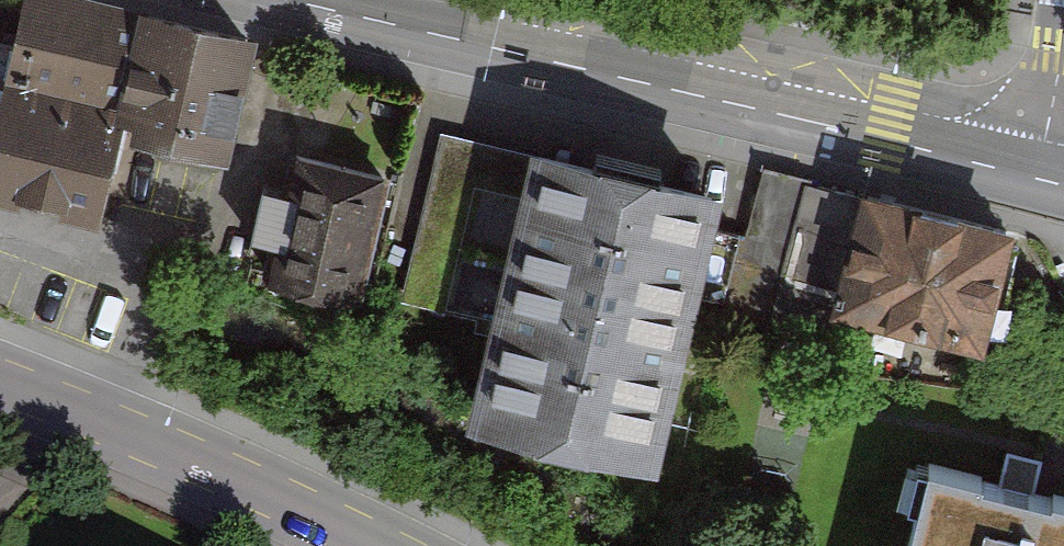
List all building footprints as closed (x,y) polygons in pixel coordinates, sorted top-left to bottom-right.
[(140,22),(42,0),(23,0),(2,93),(118,118),(140,22)] [(247,45),(140,22),(118,118),(115,135),(131,139),(128,152),(218,172),(247,45)] [(115,135),(118,118),(2,93),(0,104),(0,210),(93,230),(115,135)] [(260,294),(350,316),(381,187),(291,166),(260,294)] [(650,472),(710,209),(539,171),(479,433),(650,472)] [(744,266),(807,278),(845,286),(864,193),(763,173),(744,266)] [(982,359),(1011,246),(866,210),(837,323),(982,359)] [(927,463),(907,545),(1063,545),(1063,497),(927,463)]
